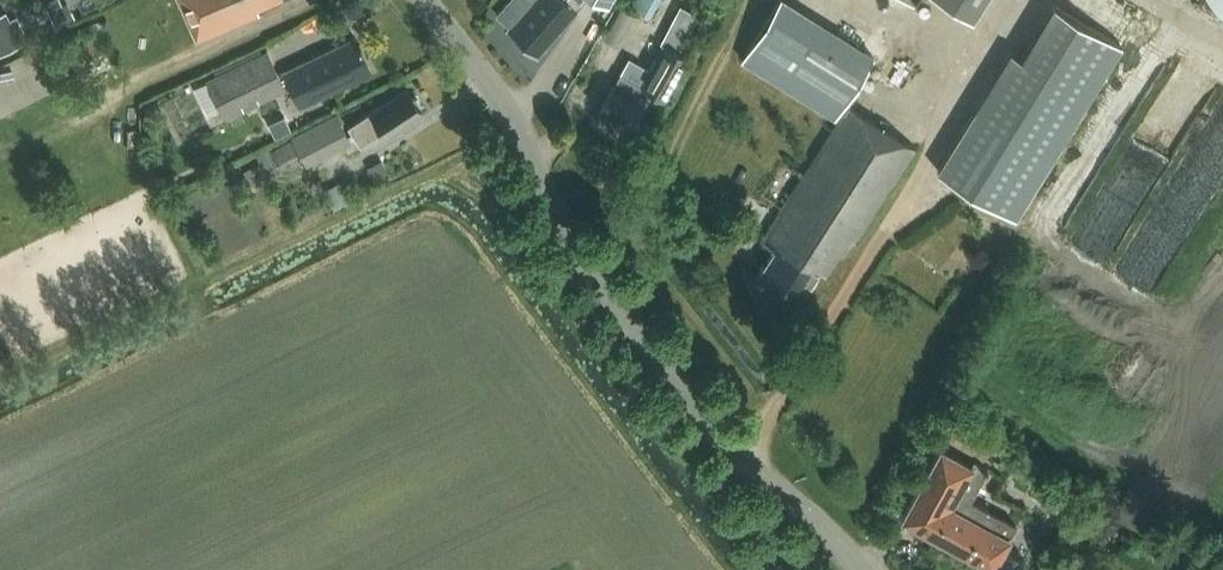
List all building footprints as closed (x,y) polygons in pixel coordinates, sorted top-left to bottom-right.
[(45,4),(57,27),(76,18),(68,2),(63,4),(61,0),(53,0),(45,4)] [(274,0),(179,0),(197,40),(258,14),(257,11),(257,7),(274,0)] [(497,14),(510,25),(507,27),(506,26),(505,28),(537,56),(538,55),(537,54),(577,9),(571,4),(575,0),(509,0),(497,14)] [(631,6),(650,17),(659,0),(635,0),(631,6)] [(974,16),(984,0),(948,0),(974,16)] [(1222,22),(1222,0),(1214,0),(1222,22)] [(1011,51),(938,170),(1015,218),(1122,45),(1054,4),(1021,57),(1011,51)] [(819,22),(781,83),(835,117),(873,56),(819,22)] [(267,52),(206,82),(225,119),(291,86),(300,105),(369,70),(359,50),(362,48),(359,43),(357,44),(354,38),(279,76),(267,52)] [(628,57),(620,73),(599,111),(631,129),(651,92),(664,99),(688,56),(664,43),(650,69),(628,57)] [(293,137),(304,158),(307,164),(356,138),(360,145),(382,130),(385,135),(422,111),(406,87),(348,126),(352,132),(346,134),(336,115),(293,137)] [(848,105),(841,116),(761,240),(774,248),(757,276),(796,300),(818,267),(825,272),(838,251),(843,254),(851,241),(854,242),(915,147),(849,106),(848,105)] [(290,141),(272,151),(281,168),(300,158),(290,141)] [(382,159),(366,167),(374,182),(390,173),(382,159)] [(348,178),(324,189),(334,210),(358,199),(348,178)] [(987,466),(974,459),(971,464),(941,447),(902,518),(992,568),(1016,525),(969,499),(987,466)]
